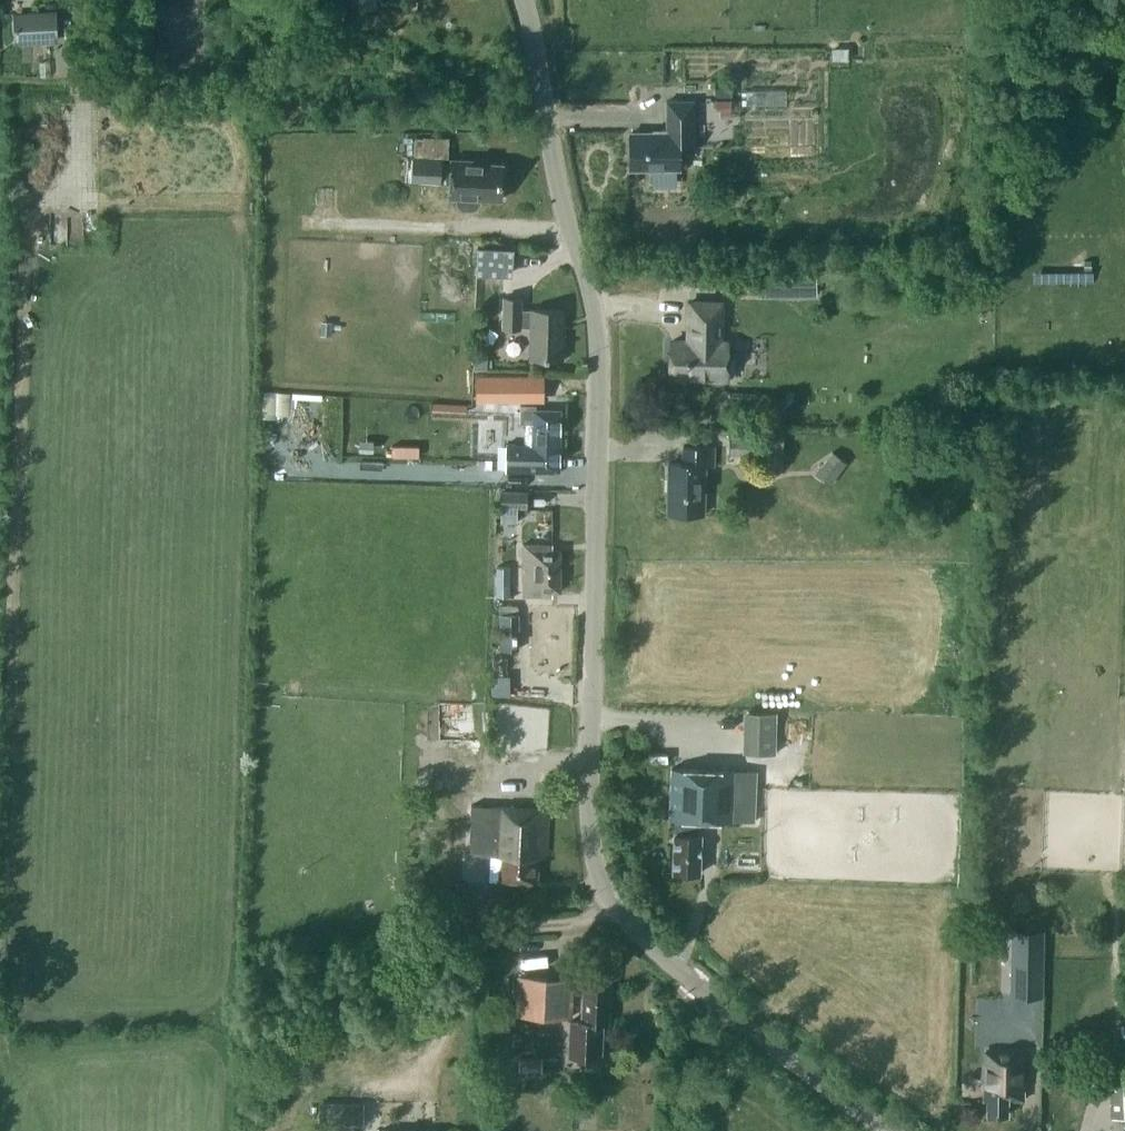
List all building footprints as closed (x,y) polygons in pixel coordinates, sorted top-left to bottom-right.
[(337,11),(347,12),(348,0),(338,0),(337,11)] [(412,9),(420,10),(421,0),(413,0),(412,9)] [(13,12),(14,43),(58,41),(56,10),(13,12)] [(667,132),(630,132),(631,168),(653,168),(653,182),(675,182),(675,168),(679,168),(679,144),(694,144),(694,100),(667,100),(667,132)] [(481,160),(452,159),(452,163),(442,162),(442,157),(412,157),(412,181),(450,183),(450,196),(457,197),(457,202),(459,206),(463,209),(473,209),(477,207),(480,203),(480,198),(501,199),(502,163),(486,163),(486,164),(481,164),(481,160)] [(508,269),(508,241),(484,241),(484,269),(508,269)] [(531,357),(562,358),(563,309),(532,309),(521,309),(521,297),(504,297),(503,327),(521,327),(521,326),(532,327),(531,357)] [(689,340),(672,340),(671,377),(727,378),(728,341),(721,341),(722,302),(690,301),(689,340)] [(487,358),(474,358),(474,370),(487,370),(487,358)] [(477,397),(543,397),(543,374),(477,373),(477,397)] [(536,404),(521,403),(520,421),(525,421),(524,443),(506,442),(506,469),(514,469),(513,483),(526,483),(526,470),(559,471),(561,409),(536,408),(536,404)] [(765,454),(766,436),(743,435),(743,453),(765,454)] [(669,462),(668,512),(703,513),(705,465),(714,465),(713,446),(683,446),(683,462),(669,462)] [(834,478),(846,462),(832,451),(820,467),(834,478)] [(501,507),(530,508),(530,492),(501,491),(501,507)] [(560,590),(560,549),(552,549),(552,544),(524,544),(524,595),(552,595),(552,590),(560,590)] [(511,583),(497,583),(497,595),(511,595),(511,583)] [(500,648),(519,649),(519,614),(499,614),(500,648)] [(742,752),(775,753),(777,711),(743,710),(742,752)] [(673,871),(700,872),(701,834),(698,834),(698,819),(754,820),(756,770),(671,767),(670,818),(675,818),(673,871)] [(498,879),(498,880),(537,882),(539,857),(546,858),(549,808),(472,804),(468,877),(498,879)] [(1014,925),(1013,990),(1041,990),(1042,925),(1014,925)] [(516,1013),(571,1016),(573,980),(518,977),(516,1013)] [(584,978),(583,1020),(571,1019),(570,1055),(580,1056),(584,1052),(602,1052),(602,1022),(608,1022),(610,979),(584,978)] [(988,1099),(988,1114),(1008,1114),(1008,1098),(1024,1098),(1025,1052),(985,1051),(984,1099),(988,1099)] [(543,1056),(520,1056),(519,1070),(543,1070),(543,1056)] [(1124,1115),(1124,1059),(1113,1059),(1115,1116),(1124,1115)] [(363,1103),(318,1103),(318,1121),(363,1122),(363,1103)]
